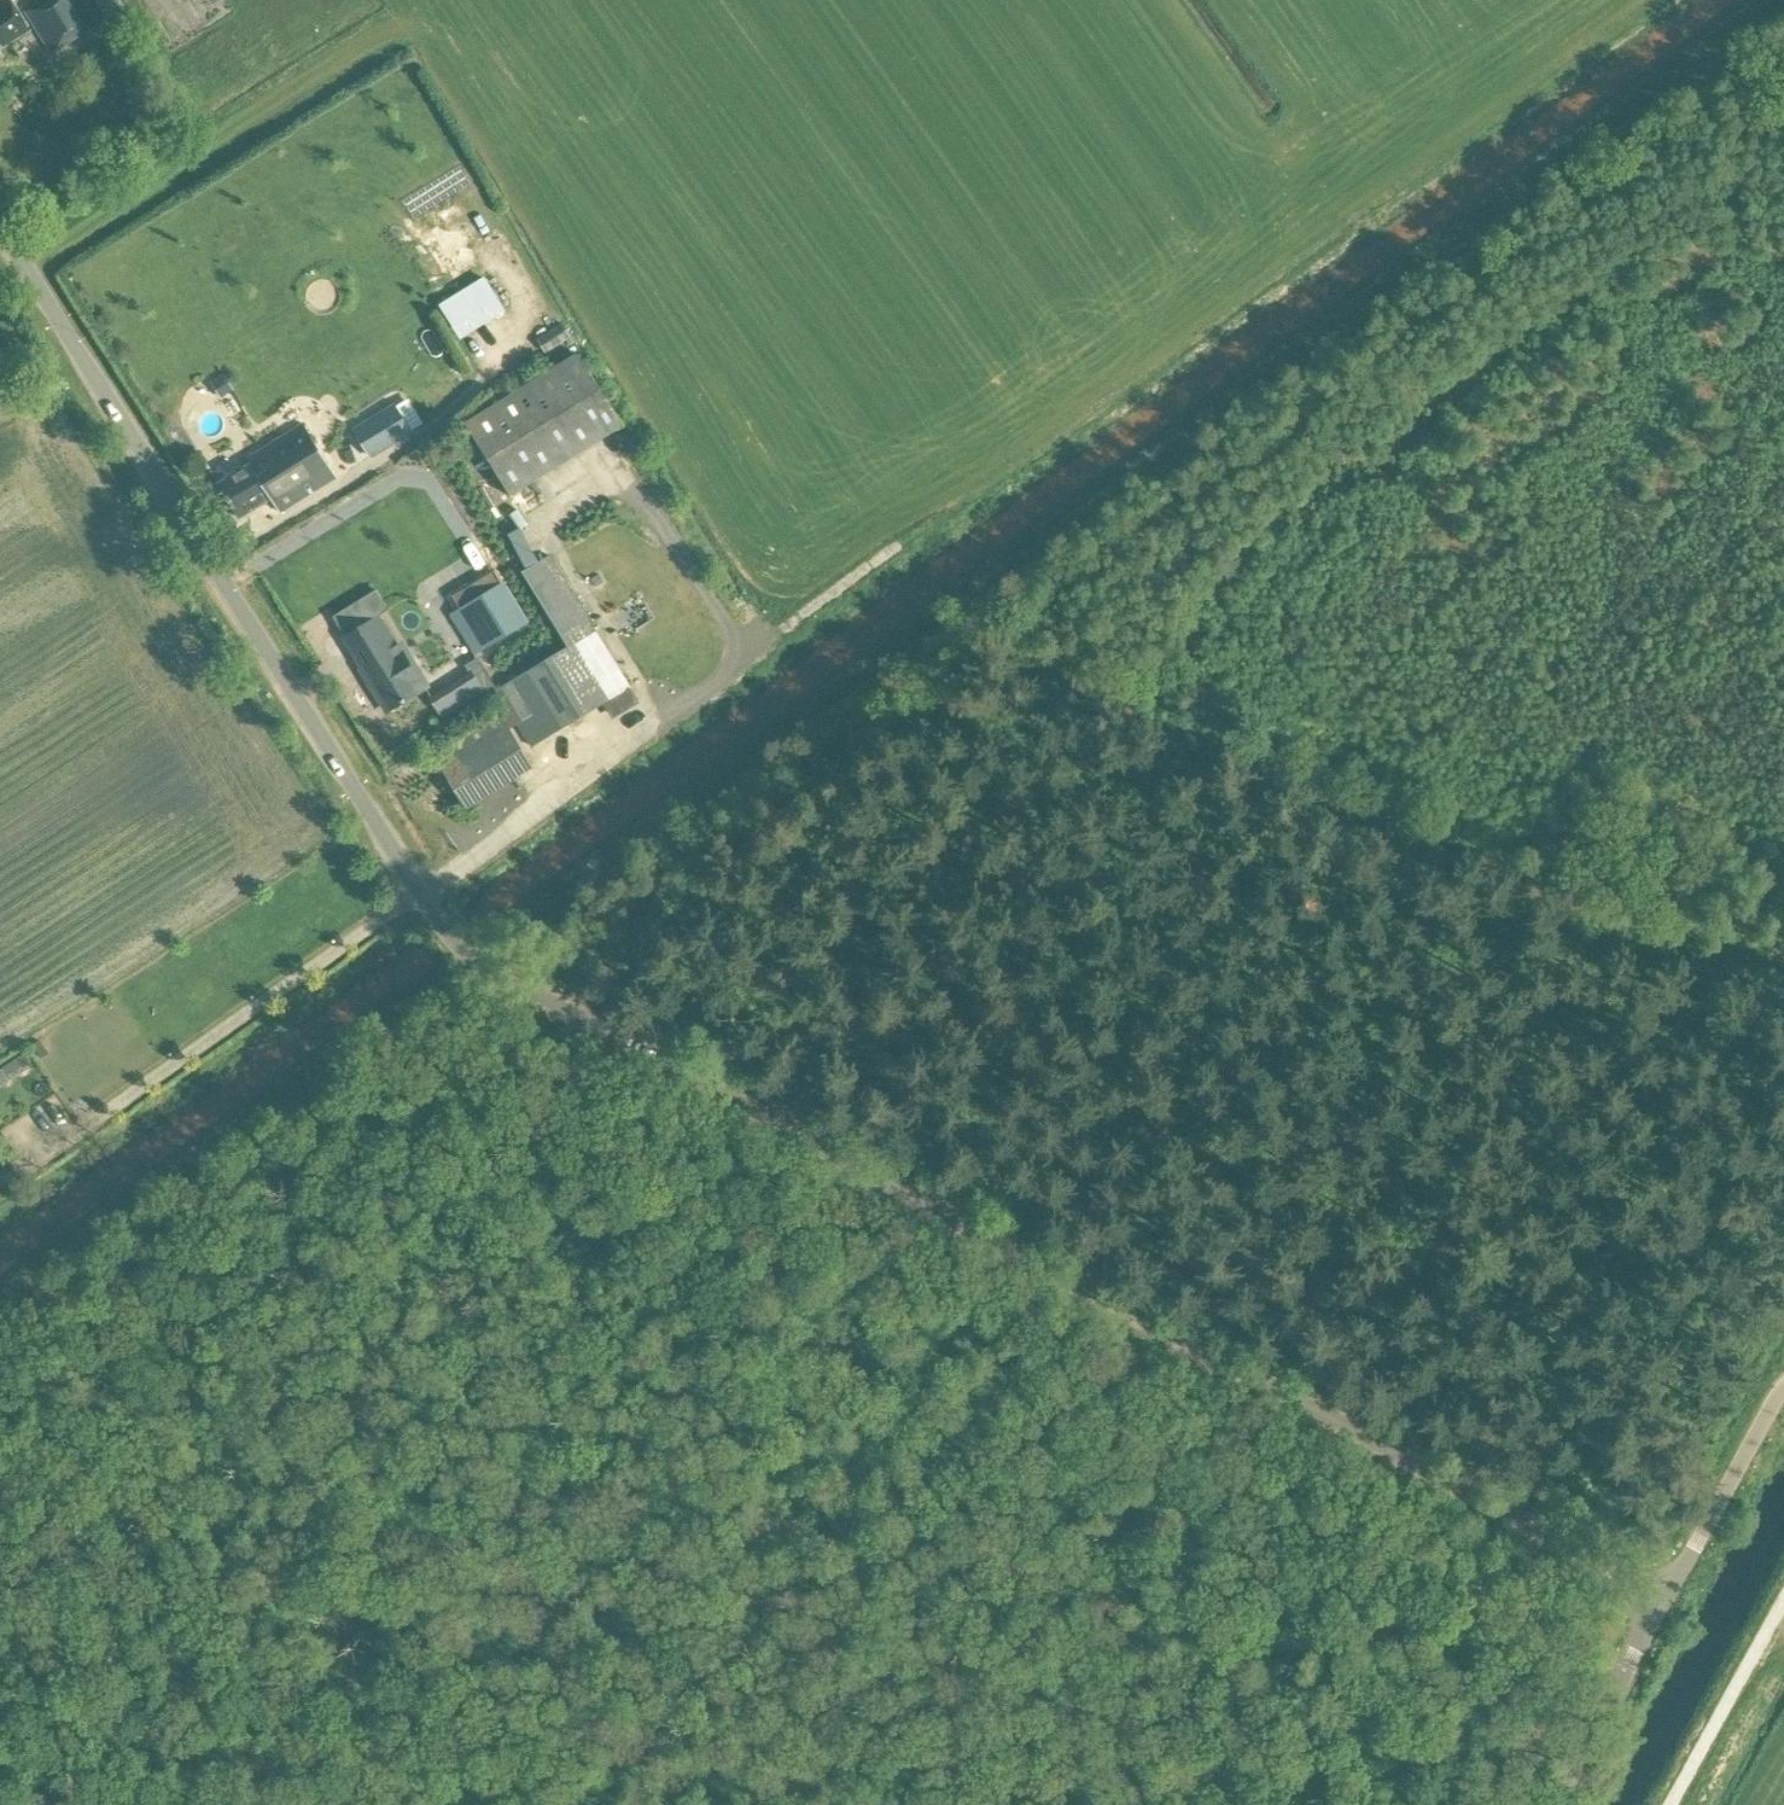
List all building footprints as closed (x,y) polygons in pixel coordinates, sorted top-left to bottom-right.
[(28,30),(10,0),(0,0),(0,48),(28,30)] [(24,10),(50,53),(94,27),(77,0),(40,0),(24,10)] [(108,0),(81,0),(95,24),(115,12),(108,0)] [(512,496),(626,427),(580,351),(466,421),(512,496)] [(370,458),(411,432),(393,403),(351,429),(370,458)] [(248,458),(251,464),(219,483),(240,519),(273,498),(282,512),(338,478),(305,423),(248,458)] [(598,631),(551,554),(522,572),(569,649),(576,645),(598,631)] [(477,657),(530,624),(505,583),(452,615),(477,657)] [(356,629),(367,646),(375,659),(363,667),(375,685),(377,684),(392,709),(421,691),(430,686),(404,643),(399,646),(380,615),(356,629)] [(569,649),(499,692),(533,747),(610,700),(576,645),(569,649)] [(468,809),(536,767),(501,710),(433,752),(468,809)]
